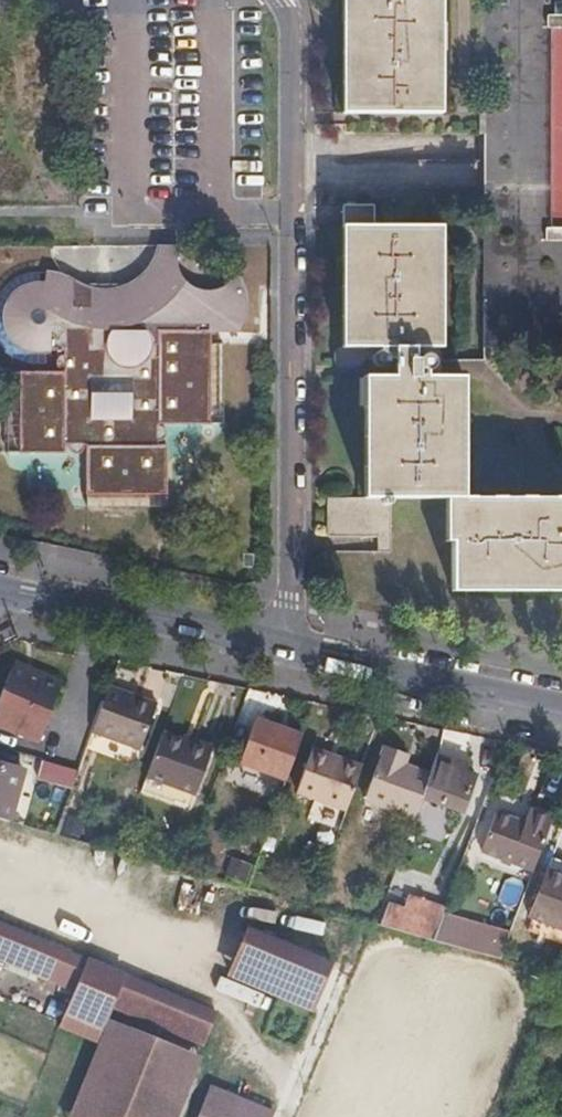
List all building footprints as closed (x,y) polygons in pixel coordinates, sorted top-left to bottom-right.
[(346,112),(434,112),(435,0),(347,0),(346,112)] [(482,348),(561,348),(561,0),(484,0),(482,348)] [(452,498),(456,498),(456,377),(434,377),(434,361),(434,347),(435,227),(372,226),(372,209),(371,206),(369,204),(343,205),(341,206),(340,208),(340,227),(346,227),(346,346),(379,346),(379,351),(376,351),(372,353),(370,357),(371,361),(373,364),(376,365),(376,366),(377,377),(368,377),(367,497),(361,497),(329,497),(326,499),(326,502),(326,537),(377,537),(377,550),(379,551),(387,552),(389,551),(390,549),(390,498),(445,498),(452,498)] [(63,372),(32,372),(32,453),(64,453),(64,444),(67,444),(70,450),(73,452),(78,452),(82,448),(83,444),(85,444),(86,479),(165,479),(166,446),(155,445),(155,441),(158,442),(163,438),(164,433),(163,429),(159,425),(154,425),(154,423),(193,423),(194,330),(156,330),(156,343),(151,343),(150,336),(147,330),(141,325),(135,322),(130,322),(130,324),(125,324),(124,322),(116,324),(109,329),(104,337),(103,343),(92,343),(92,308),(48,308),(49,350),(64,350),(65,354),(61,355),(58,358),(57,363),(59,368),(62,370),(63,372)] [(210,330),(194,330),(193,423),(210,423),(210,330)] [(32,453),(32,372),(18,372),(18,452),(32,453)] [(165,479),(86,479),(85,494),(165,496),(165,479)] [(456,498),(452,498),(451,542),(451,584),(561,585),(561,498),(462,498),(456,498)] [(13,664),(10,671),(37,682),(40,675),(13,664)] [(10,671),(0,696),(0,728),(39,744),(51,716),(47,714),(60,684),(40,675),(37,682),(10,671)] [(93,734),(119,742),(138,697),(111,687),(93,734)] [(138,697),(119,742),(139,749),(157,704),(138,697)] [(157,704),(139,749),(142,751),(160,705),(157,704)] [(241,764),(289,780),(305,736),(258,719),(241,764)] [(165,734),(148,778),(196,795),(214,748),(193,740),(191,744),(165,734)] [(315,747),(299,793),(346,810),(362,765),(315,747)] [(366,791),(389,799),(405,755),(383,747),(366,791)] [(429,775),(422,796),(462,811),(476,775),(457,768),(459,762),(437,754),(429,775)] [(405,755),(389,799),(416,810),(422,796),(429,775),(405,765),(408,756),(405,755)] [(41,777),(73,786),(80,770),(46,760),(41,777)] [(7,823),(20,773),(0,768),(0,822),(7,823)] [(481,856),(531,875),(550,822),(528,813),(523,827),(496,817),(481,856)] [(244,881),(250,863),(229,856),(223,874),(244,881)] [(529,918),(541,922),(559,875),(548,871),(529,918)] [(561,930),(561,876),(559,875),(541,922),(561,930)] [(398,912),(392,931),(433,943),(440,923),(445,908),(405,897),(398,912)] [(381,905),(374,926),(392,931),(398,912),(381,905)] [(440,923),(433,943),(500,961),(507,942),(440,923)] [(73,995),(60,1028),(99,1044),(125,976),(0,926),(0,967),(73,995)] [(248,932),(230,982),(313,1018),(332,968),(248,932)] [(138,983),(123,1023),(203,1055),(218,1015),(138,983)] [(76,1116),(181,1116),(201,1062),(113,1026),(76,1116)] [(203,1116),(273,1116),(212,1091),(203,1116)]
